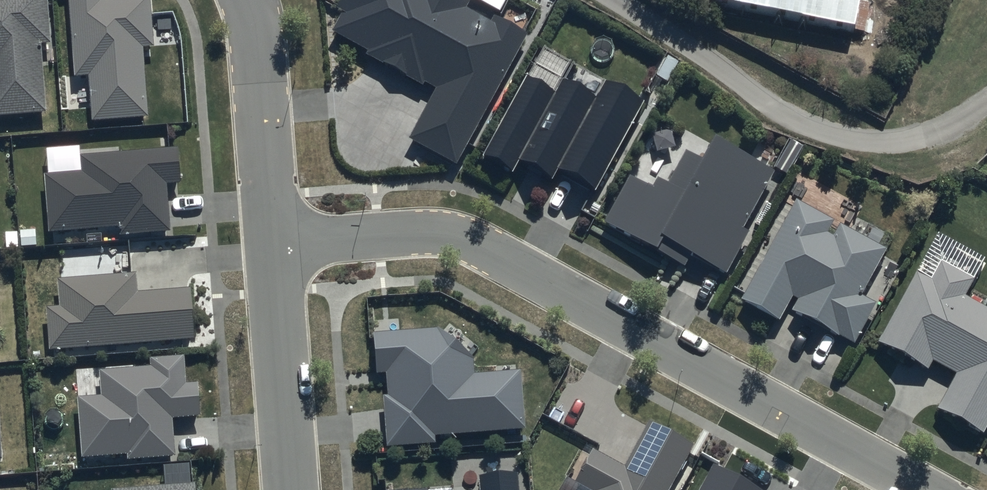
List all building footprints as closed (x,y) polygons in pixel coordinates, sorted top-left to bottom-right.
[(43,111),(38,42),(48,41),(45,0),(0,0),(0,115),(43,111)] [(73,77),(87,76),(90,121),(148,117),(143,45),(153,44),(149,0),(68,0),(73,77)] [(338,7),(342,10),(331,30),(367,50),(364,55),(424,88),(425,85),(432,89),(405,137),(454,164),(525,34),(494,18),(490,25),(461,9),(466,0),(342,0),(338,7)] [(710,4),(854,33),(860,0),(710,0),(710,4)] [(554,93),(525,77),(481,156),(512,172),(518,162),(551,180),(557,170),(594,190),(642,101),(603,80),(594,95),(562,77),(554,93)] [(772,171),(713,139),(702,161),(685,153),(668,185),(654,178),(650,185),(628,173),(601,223),(684,268),(690,256),(726,275),(748,234),(741,230),(772,171)] [(79,170),(43,173),(47,232),(120,227),(121,235),(170,231),(166,183),(180,182),(177,146),(78,153),(79,170)] [(834,220),(797,200),(742,300),(778,320),(792,296),(798,299),(792,310),(852,343),(873,304),(859,297),(886,249),(839,223),(832,235),(828,232),(834,220)] [(941,263),(932,280),(917,272),(878,343),(928,369),(932,362),(955,374),(936,409),(983,434),(986,427),(986,310),(963,296),(972,279),(941,263)] [(135,273),(57,279),(59,306),(45,307),(48,350),(193,339),(189,288),(136,292),(135,273)] [(437,328),(372,332),(374,373),(385,372),(387,396),(382,396),(385,446),(434,443),(434,436),(524,430),(520,371),(474,374),(473,358),(437,328)] [(200,417),(197,381),(186,382),(185,356),(149,358),(149,366),(99,370),(101,395),(77,396),(81,457),(126,454),(126,460),(175,457),(173,419),(200,417)] [(647,424),(622,469),(590,452),(572,485),(582,489),(667,489),(690,447),(647,424)] [(712,463),(697,489),(761,489),(712,463)] [(517,473),(476,476),(477,489),(518,489),(517,473)]
